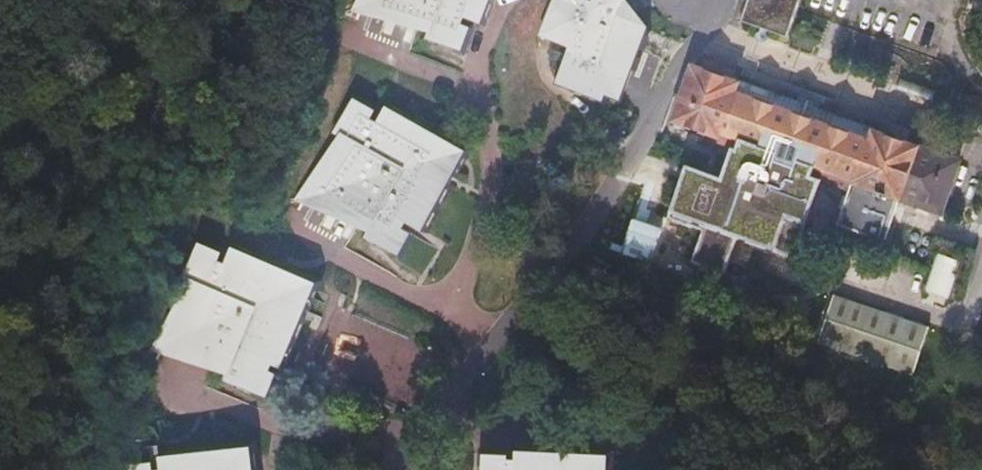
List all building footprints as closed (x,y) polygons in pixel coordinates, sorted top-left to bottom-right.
[(417,20),(414,27),(451,42),(459,22),(450,18),(454,8),(470,15),(475,0),(363,0),(417,20)] [(543,36),(571,46),(559,80),(602,95),(608,82),(622,86),(640,40),(636,20),(612,10),(616,0),(557,0),(543,36)] [(783,31),(795,0),(749,0),(743,15),(783,31)] [(932,198),(946,158),(878,133),(881,125),(745,76),(748,70),(696,51),(671,116),(716,132),(714,138),(731,144),(792,167),(821,177),(850,188),(843,208),(883,223),(897,185),(932,198)] [(472,147),(390,100),(381,116),(373,112),(376,105),(353,92),(335,123),(346,130),(313,187),(371,221),(367,229),(400,248),(411,231),(403,226),(409,217),(424,226),(472,147)] [(792,167),(731,144),(720,175),(685,162),(666,212),(668,213),(667,218),(675,221),(677,216),(680,217),(679,222),(687,225),(689,220),(700,224),(688,256),(719,267),(733,229),(744,233),(750,216),(744,214),(750,196),(746,194),(749,185),(762,189),(761,192),(780,199),(792,167)] [(750,216),(744,233),(795,251),(821,177),(792,167),(780,199),(761,192),(762,189),(749,185),(746,194),(750,196),(744,214),(750,216)] [(318,273),(235,234),(227,250),(217,245),(222,234),(203,225),(186,258),(198,264),(167,331),(226,358),(222,366),(266,386),(278,363),(269,360),(273,352),(280,355),(318,273)] [(938,249),(924,287),(951,297),(965,258),(938,249)] [(834,292),(816,344),(911,377),(929,325),(834,292)] [(158,461),(158,469),(254,469),(252,451),(158,461)] [(600,459),(509,455),(509,469),(599,469),(600,459)]
